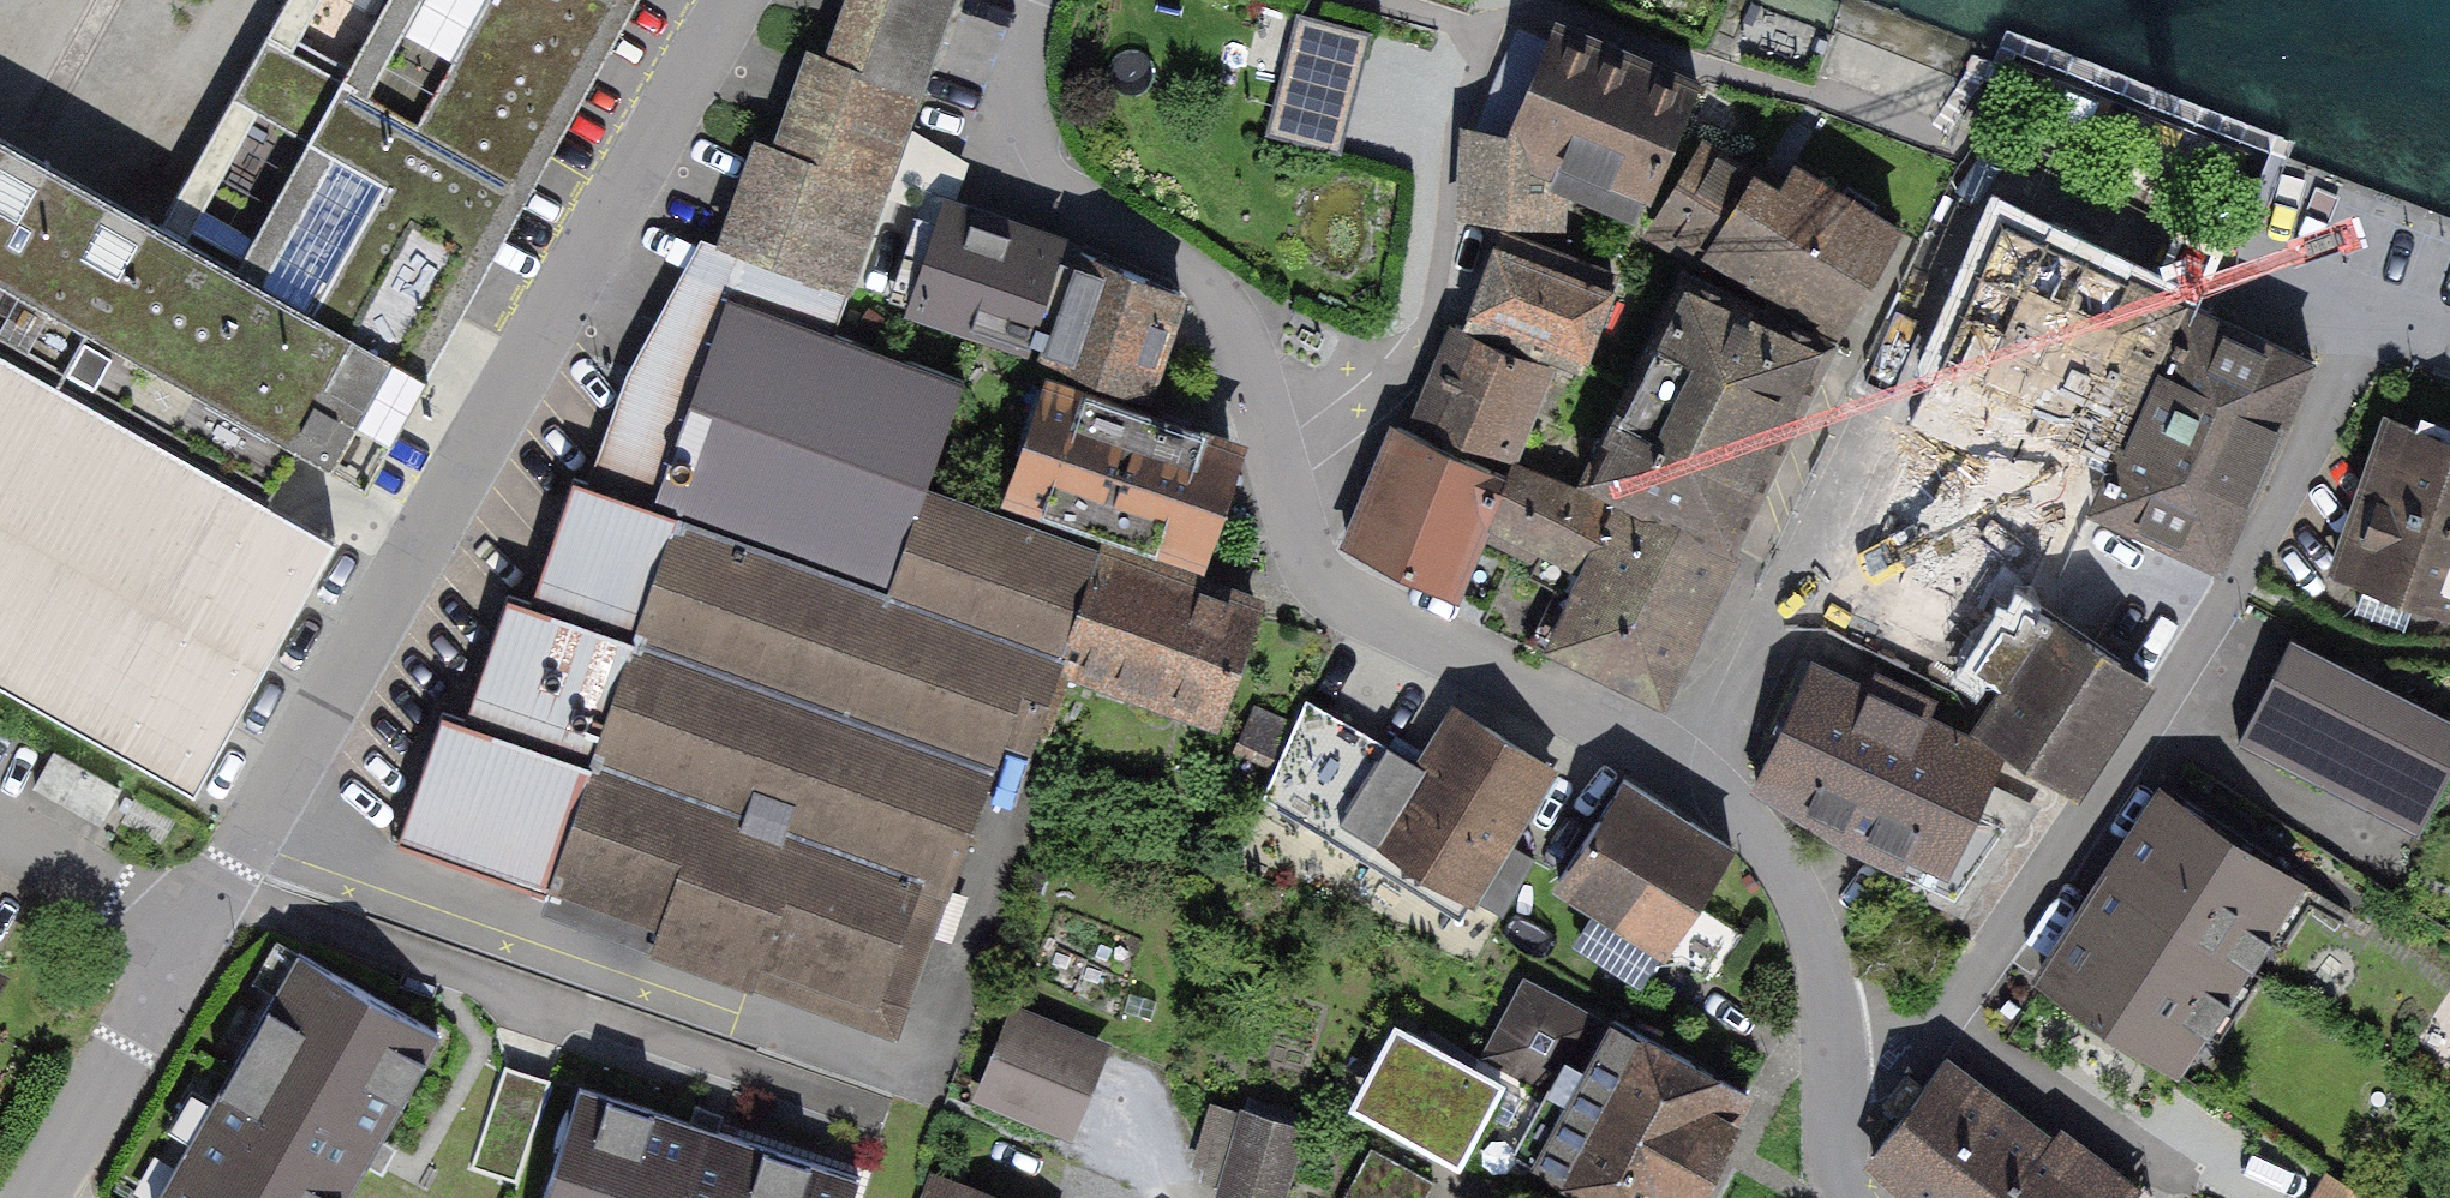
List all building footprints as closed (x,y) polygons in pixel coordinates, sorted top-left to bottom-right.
[(153,226),(419,372),(453,312),(628,0),(278,0),(153,226)] [(816,46),(807,42),(773,139),(754,132),(717,237),(850,284),(951,0),(832,0),(816,46)] [(1367,35),(1296,17),(1264,135),(1336,154),(1367,35)] [(1703,94),(1556,31),(1510,139),(1465,136),(1458,234),(1567,241),(1571,190),(1648,223),(1703,94)] [(0,141),(0,327),(286,485),(302,457),(356,487),(419,372),(153,226),(0,141)] [(1906,239),(1798,171),(1780,197),(1705,154),(1657,239),(1857,342),(1906,239)] [(914,304),(1029,345),(1064,247),(949,206),(914,304)] [(2204,306),(2006,213),(1834,581),(2032,673),(2100,526),(2204,306)] [(850,284),(701,232),(623,370),(587,480),(652,504),(728,286),(836,324),(850,284)] [(1497,245),(1466,323),(1586,371),(1618,294),(1497,245)] [(1143,386),(1178,286),(1082,252),(1046,351),(1143,386)] [(1794,453),(1842,349),(1688,279),(1641,383),(1794,453)] [(2204,306),(2100,526),(2214,579),(2318,359),(2204,306)] [(1554,370),(1446,326),(1405,427),(1514,470),(1554,370)] [(194,780),(341,516),(286,485),(0,327),(0,673),(194,780)] [(1250,430),(1046,362),(1003,488),(1207,557),(1250,430)] [(1742,567),(1794,453),(1641,383),(1588,497),(1742,567)] [(2385,423),(2323,587),(2449,635),(2449,447),(2385,423)] [(1507,476),(1396,432),(1349,547),(1461,591),(1507,476)] [(1542,662),(1671,721),(1742,567),(1588,497),(1522,466),(1488,540),(1579,582),(1542,662)] [(1060,663),(884,594),(652,504),(587,480),(571,476),(528,598),(503,590),(465,709),(439,702),(391,833),(899,1032),(1003,740),(1025,747),(1060,663)] [(1100,542),(926,482),(884,594),(1060,663),(1100,542)] [(1100,542),(1060,663),(1220,721),(1267,597),(1101,539),(1100,542)] [(2146,694),(2056,639),(1988,749),(2079,803),(2146,694)] [(2295,642),(2243,746),(2420,834),(2449,774),(2449,719),(2295,642)] [(1815,673),(1753,796),(1945,890),(2006,768),(1815,673)] [(1333,848),(1394,748),(1305,706),(1260,815),(1333,848)] [(1474,914),(1558,771),(1457,711),(1420,773),(1392,757),(1344,837),(1474,914)] [(104,832),(123,794),(52,757),(32,793),(104,832)] [(1744,853),(1625,780),(1555,892),(1674,965),(1744,853)] [(2312,904),(2169,804),(2036,993),(2179,1093),(2312,904)] [(0,956),(0,990),(15,964),(0,956)] [(276,958),(150,1197),(351,1197),(434,1040),(276,958)] [(1102,1042),(1007,1002),(967,1097),(1062,1137),(1102,1042)] [(1618,1022),(1532,1179),(1566,1197),(1720,1197),(1771,1106),(1618,1022)] [(1501,1092),(1393,1030),(1345,1112),(1453,1175),(1501,1092)] [(1870,1161),(1918,1197),(2134,1197),(2138,1192),(2055,1129),(2048,1138),(1947,1061),(1870,1161)] [(585,1092),(550,1197),(846,1197),(852,1180),(585,1092)] [(1215,1197),(1290,1197),(1311,1123),(1241,1103),(1215,1197)] [(1347,1197),(1432,1197),(1436,1190),(1373,1153),(1347,1197)] [(2312,1197),(2372,1197),(2328,1172),(2312,1197)] [(934,1184),(930,1197),(980,1197),(934,1184)]
